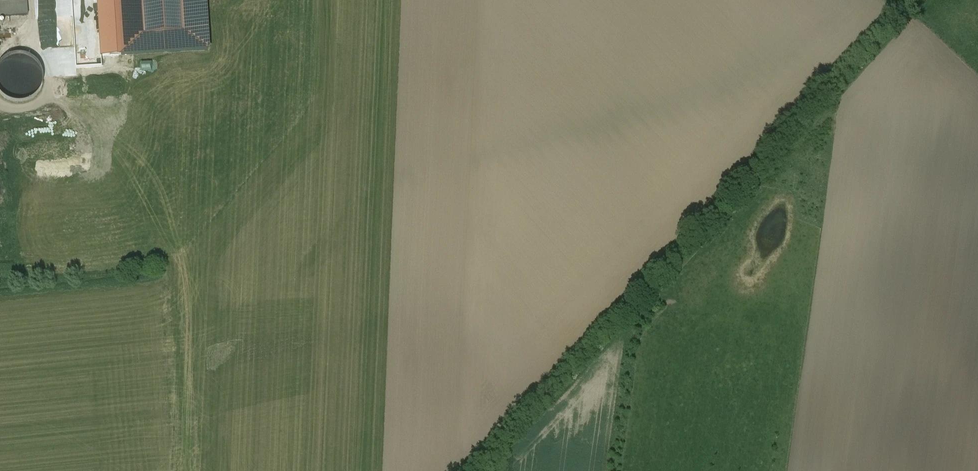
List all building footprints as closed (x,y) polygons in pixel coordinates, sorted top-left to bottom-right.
[(30,0),(8,0),(0,0),(0,16),(31,15),(30,0)] [(122,56),(208,50),(205,0),(118,0),(122,56)] [(12,56),(5,59),(0,64),(0,94),(5,99),(13,102),(21,103),(29,101),(36,96),(40,90),(43,82),(42,74),(39,66),(34,60),(27,57),(20,55),(12,56)]
